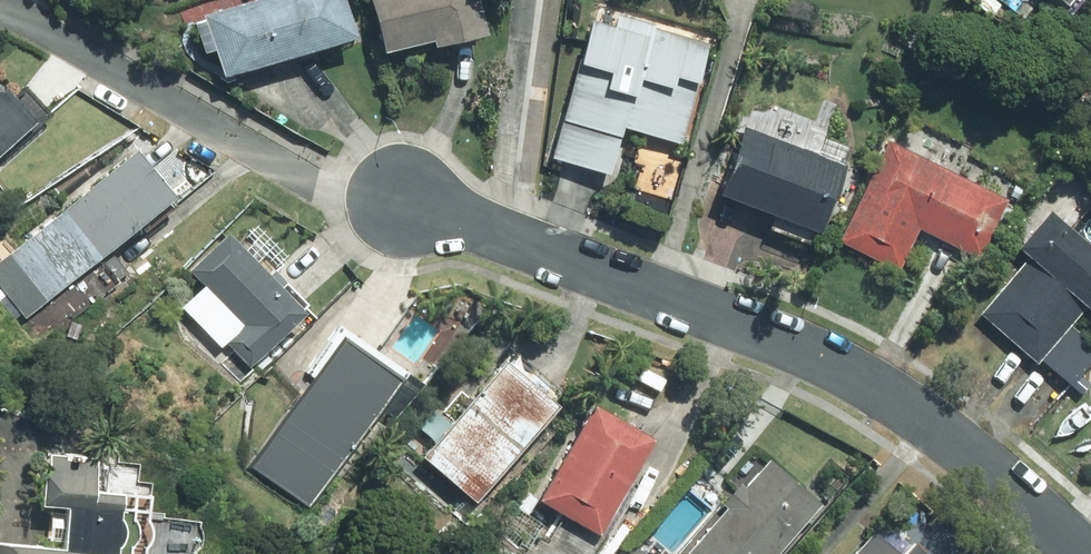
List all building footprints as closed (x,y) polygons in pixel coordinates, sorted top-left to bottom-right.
[(349,40),(338,0),(255,0),(198,15),(200,21),(189,24),(197,53),(208,50),(215,76),(349,40)] [(374,55),(422,43),(423,48),(477,34),(468,0),(359,0),(374,55)] [(618,126),(674,143),(704,43),(642,25),(639,34),(587,18),(545,155),(603,173),(618,126)] [(25,116),(0,91),(0,141),(25,116)] [(737,123),(709,191),(808,231),(835,163),(737,123)] [(1003,198),(885,140),(834,241),(892,270),(914,228),(973,258),(1003,198)] [(125,147),(0,254),(0,291),(22,316),(165,194),(125,147)] [(1045,209),(1012,246),(1024,257),(975,313),(1032,363),(1036,358),(1065,384),(1090,354),(1090,346),(1066,324),(1080,307),(1090,317),(1090,249),(1045,209)] [(234,245),(222,231),(184,269),(235,323),(219,339),(244,366),(296,310),(274,287),(281,281),(269,268),(282,256),(254,226),(234,245)] [(305,505),(391,376),(332,337),(246,465),(305,505)] [(466,500),(546,402),(494,356),(412,455),(466,500)] [(589,532),(644,435),(583,402),(528,498),(589,532)] [(126,547),(130,544),(132,540),(134,535),(134,530),(133,525),(132,521),(129,517),(131,492),(100,489),(102,464),(88,463),(88,456),(40,452),(39,470),(34,470),(31,503),(57,505),(53,546),(0,542),(0,553),(126,553),(126,547)] [(813,502),(762,458),(738,485),(734,481),(716,502),(721,506),(679,553),(769,553),(813,502)] [(905,540),(903,542),(883,524),(875,533),(870,530),(849,553),(921,553),(905,540)] [(627,542),(617,553),(641,553),(627,542)]
